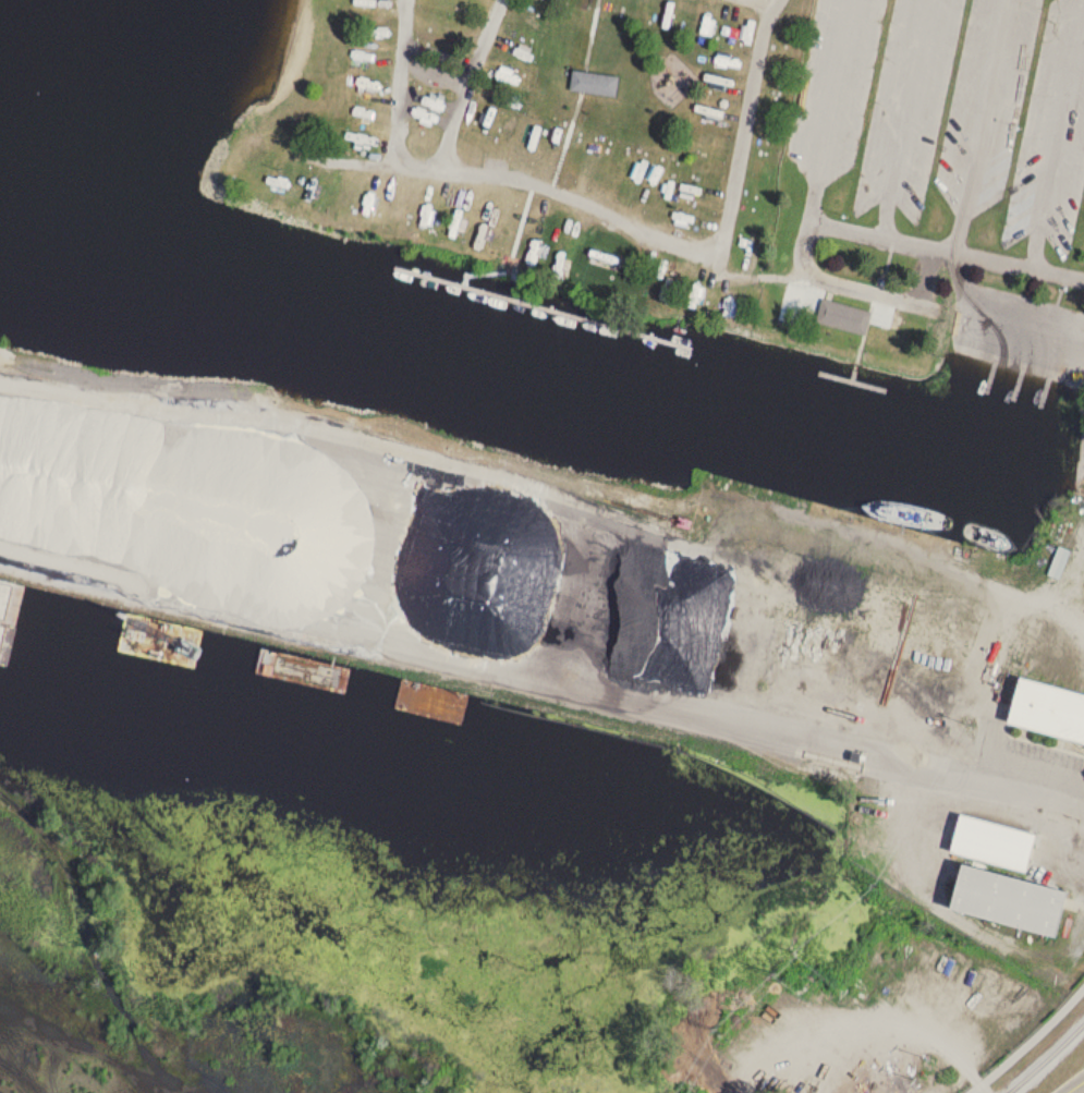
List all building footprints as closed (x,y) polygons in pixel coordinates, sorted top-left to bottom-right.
[(618,97),(622,77),(576,70),(573,91),(618,97)] [(869,339),(875,314),(824,299),(817,324),(869,339)] [(1026,677),(1015,726),(1083,741),(1083,690),(1026,677)] [(1034,869),(1043,832),(965,814),(956,852),(1034,869)] [(1068,938),(1079,888),(966,863),(955,912),(1068,938)]
